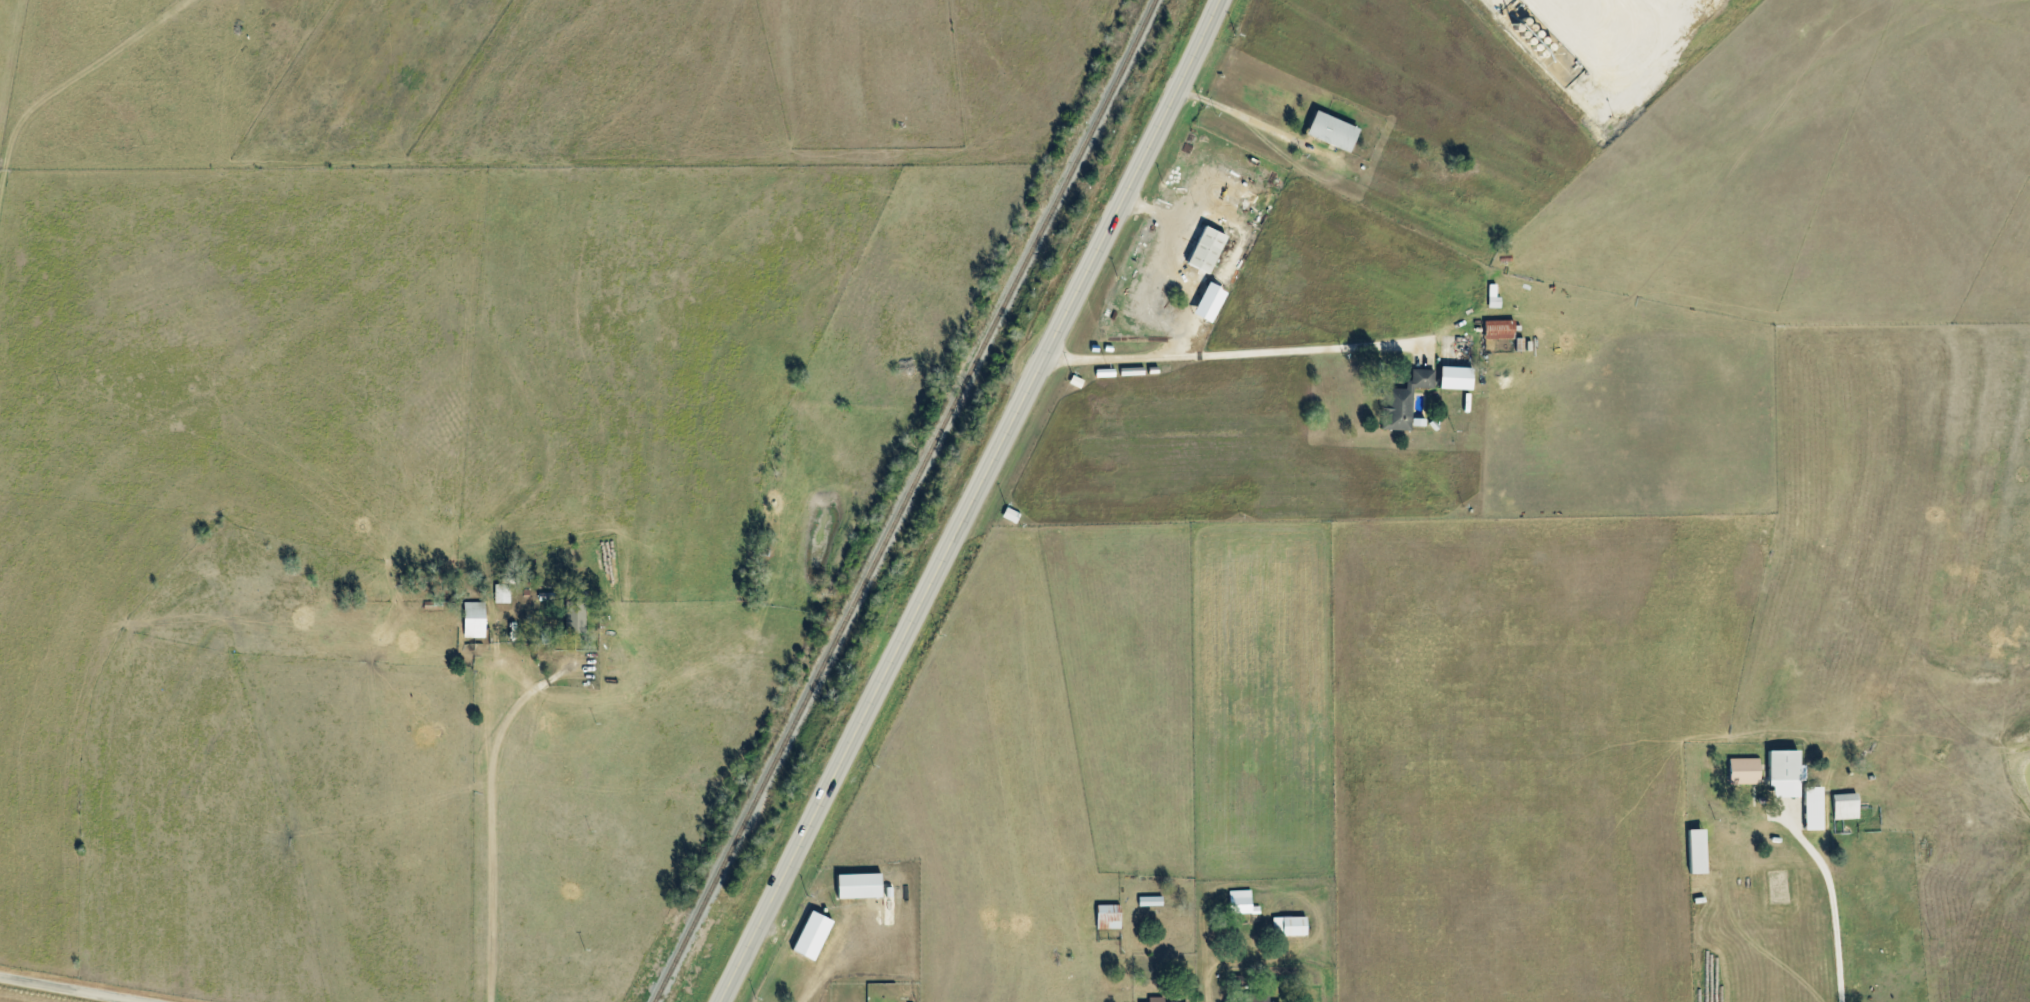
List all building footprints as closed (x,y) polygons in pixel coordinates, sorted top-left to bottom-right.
[(1346,153),(1355,129),(1312,110),(1302,134),(1346,153)] [(1206,275),(1223,237),(1200,226),(1182,264),(1206,275)] [(1188,314),(1207,323),(1222,292),(1203,283),(1188,314)] [(1499,296),(1494,296),(1494,284),(1487,284),(1486,308),(1498,308),(1499,296)] [(1512,339),(1512,321),(1482,320),(1482,339),(1512,339)] [(1436,389),(1468,390),(1468,368),(1436,367),(1436,389)] [(1410,419),(1411,388),(1432,389),(1432,370),(1410,369),(1409,381),(1404,381),(1404,389),(1383,388),(1382,430),(1410,431),(1410,426),(1423,427),(1424,419),(1410,419)] [(493,604),(508,604),(509,585),(493,585),(493,604)] [(563,602),(563,635),(576,635),(577,622),(583,622),(583,591),(574,591),(574,602),(563,602)] [(460,638),(482,638),(484,603),(462,602),(460,638)] [(1765,751),(1765,787),(1770,787),(1770,797),(1795,797),(1795,780),(1802,780),(1802,765),(1797,765),(1797,750),(1765,751)] [(1726,784),(1756,784),(1757,759),(1727,758),(1726,784)] [(1820,787),(1801,787),(1802,831),(1821,830),(1820,787)] [(1855,794),(1832,794),(1832,820),(1856,819),(1855,794)] [(1686,874),(1701,874),(1700,829),(1684,829),(1686,874)] [(1227,891),(1228,914),(1259,913),(1259,906),(1250,907),(1249,890),(1227,891)] [(1136,897),(1136,907),(1160,906),(1160,896),(1136,897)] [(1094,930),(1119,929),(1118,904),(1094,905),(1094,930)] [(828,920),(805,910),(788,952),(811,961),(828,920)] [(1271,918),(1272,936),(1304,935),(1303,916),(1271,918)]
